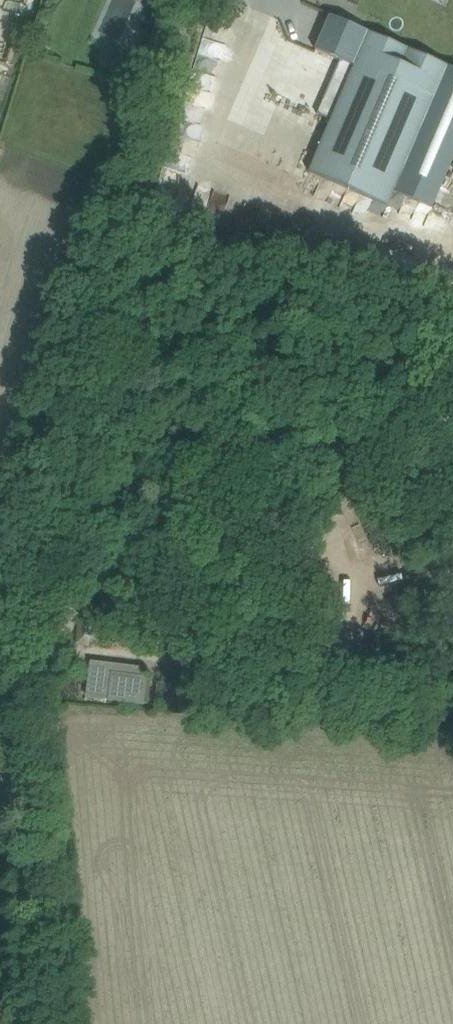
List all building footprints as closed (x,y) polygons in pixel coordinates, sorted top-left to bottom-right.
[(309,172),(387,206),(394,191),(432,208),(452,159),(452,68),(330,15),(315,50),(354,66),(337,107),(324,101),(324,100),(323,100),(322,101),(323,101),(317,114),(316,116),(331,122),(309,172)] [(147,676),(111,673),(108,701),(144,705),(147,676)]
